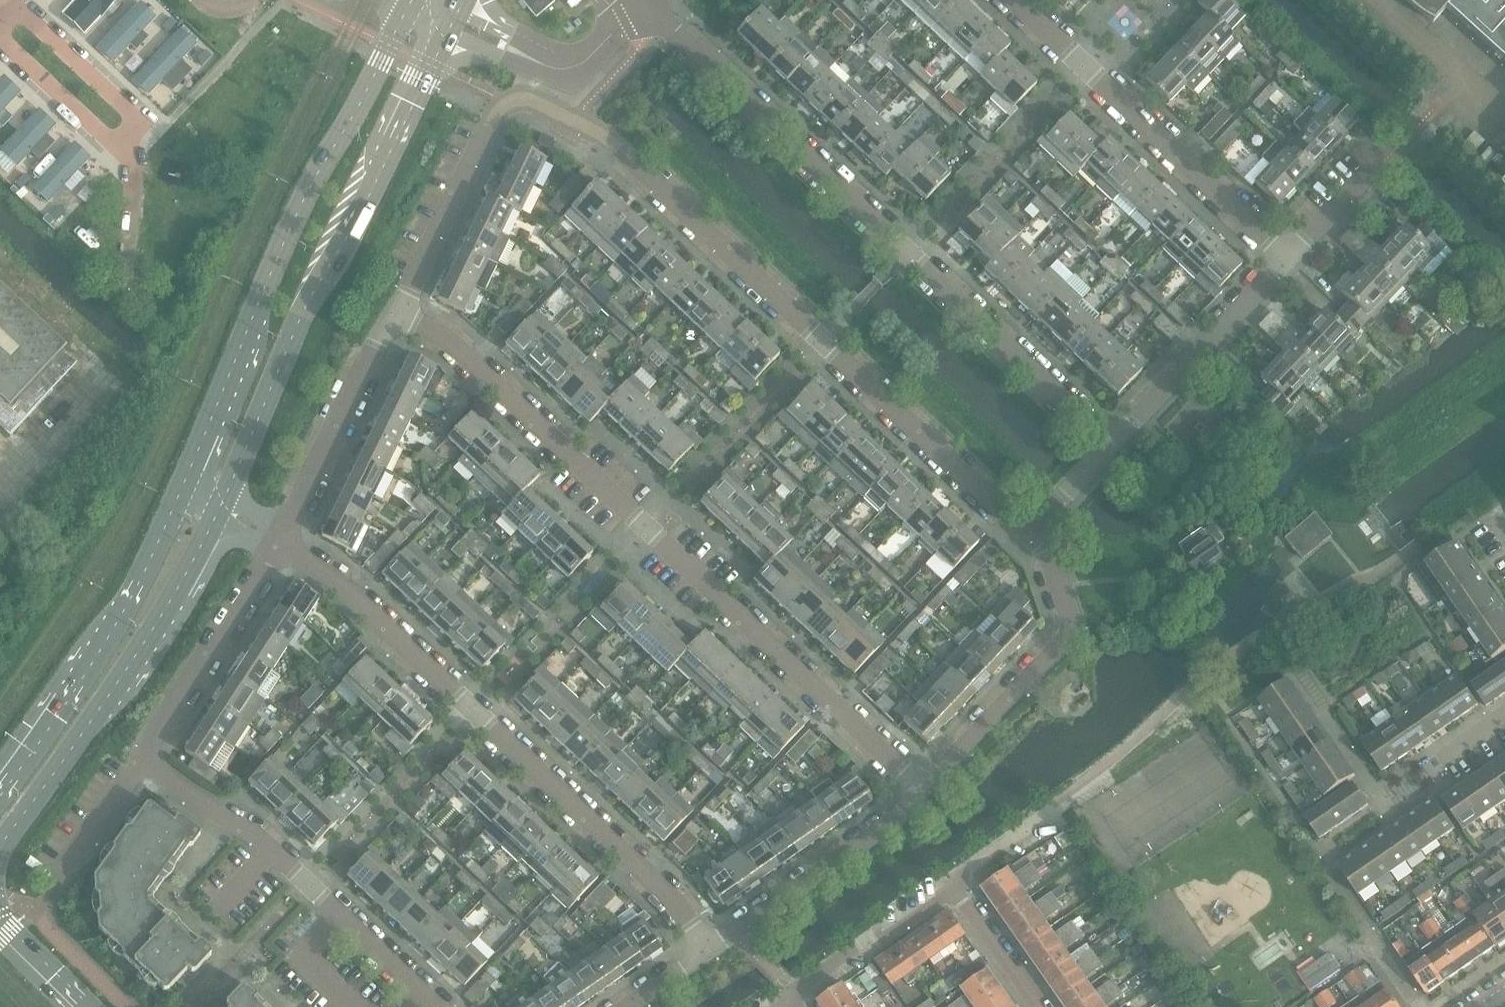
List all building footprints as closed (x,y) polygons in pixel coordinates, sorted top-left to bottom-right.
[(62,12),(85,33),(116,0),(73,0),(62,12)] [(97,45),(114,61),(158,15),(142,0),(139,0),(97,45)] [(555,2),(553,0),(521,0),(536,18),(555,2)] [(851,14),(857,8),(849,0),(847,0),(842,5),(851,14)] [(927,0),(899,0),(914,14),(927,0)] [(931,30),(959,0),(927,0),(914,14),(931,30)] [(947,45),(976,15),(961,0),(959,0),(931,30),(947,45)] [(1240,44),(1237,40),(1251,25),(1244,18),(1245,17),(1227,0),(1202,0),(1198,5),(1208,15),(1240,44)] [(1406,4),(1411,9),(1415,13),(1420,16),(1426,20),(1433,23),(1444,11),(1504,64),(1504,0),(1402,0),(1406,4)] [(851,14),(860,23),(866,16),(857,8),(851,14)] [(753,51),(778,26),(760,9),(736,35),(753,51)] [(832,16),(841,25),(847,19),(838,10),(832,16)] [(964,61),(971,54),(993,30),(976,15),(947,45),(964,61)] [(1193,31),(1224,61),(1240,44),(1208,15),(1193,31)] [(778,26),(753,51),(770,67),(794,41),(801,33),(785,18),(778,26)] [(171,19),(163,28),(168,33),(177,24),(171,19)] [(850,33),(856,27),(847,19),(841,25),(850,33)] [(181,25),(133,77),(149,93),(162,79),(173,89),(193,67),(183,58),(199,41),(181,25)] [(980,76),(981,77),(1003,53),(1010,46),(993,30),(971,54),(987,69),(980,76)] [(1177,47),(1209,77),(1224,61),(1193,31),(1177,47)] [(878,33),(875,36),(873,39),(882,48),(888,42),(878,33)] [(867,46),(876,54),(882,48),(873,39),(867,46)] [(811,57),(794,41),(770,67),(786,82),(811,57)] [(897,50),(888,42),(882,48),(891,56),(897,50)] [(1161,64),(1185,86),(1193,94),(1209,77),(1177,47),(1161,64)] [(885,63),(889,59),(891,56),(882,48),(876,54),(885,63)] [(811,57),(786,82),(803,98),(835,64),(818,49),(811,57)] [(206,51),(197,60),(203,66),(212,57),(206,51)] [(1276,58),(1285,67),(1291,60),(1282,51),(1276,58)] [(981,77),(997,92),(1020,69),(1003,53),(981,77)] [(1300,69),(1291,60),(1285,67),(1294,75),(1300,69)] [(914,62),(908,68),(918,77),(924,70),(914,62)] [(820,114),(844,88),(852,80),(835,64),(803,98),(820,114)] [(1185,86),(1161,64),(1145,81),(1169,103),(1185,86)] [(1010,119),(1018,110),(1015,108),(1037,85),(1020,69),(997,92),(990,100),(1010,119)] [(918,77),(927,85),(933,79),(924,70),(918,77)] [(898,79),(907,88),(913,81),(904,73),(898,79)] [(0,78),(0,111),(20,89),(4,74),(0,78)] [(1259,76),(1250,85),(1257,91),(1265,82),(1259,76)] [(844,88),(820,114),(836,129),(868,96),(852,80),(844,88)] [(916,96),(922,90),(913,81),(907,88),(916,96)] [(1242,94),(1248,100),(1257,91),(1250,85),(1242,94)] [(1270,86),(1261,96),(1268,102),(1276,92),(1270,86)] [(941,99),(951,109),(957,102),(963,96),(953,87),(941,99)] [(1276,92),(1268,102),(1274,108),(1283,99),(1276,92)] [(868,96),(836,129),(853,145),(877,120),(885,111),(868,96)] [(1259,111),(1268,102),(1261,96),(1253,105),(1259,111)] [(1317,117),(1341,140),(1357,123),(1333,100),(1317,117)] [(966,110),(957,102),(951,109),(960,117),(966,110)] [(931,110),(941,119),(947,113),(937,104),(931,110)] [(1265,117),(1273,109),(1267,104),(1260,111),(1265,117)] [(39,107),(1,147),(17,163),(31,148),(39,156),(56,138),(48,131),(57,123),(39,107)] [(1224,109),(1217,116),(1225,124),(1232,117),(1224,109)] [(1302,134),(1326,156),(1341,140),(1317,117),(1308,109),(1293,125),(1302,134)] [(950,128),(956,121),(947,113),(941,119),(950,128)] [(1057,162),(1086,131),(1069,115),(1047,138),(1044,135),(1037,143),(1057,162)] [(1217,116),(1201,133),(1209,141),(1225,124),(1217,116)] [(893,135),(877,120),(853,145),(869,161),(893,135)] [(1245,130),(1237,121),(1230,129),(1238,137),(1245,130)] [(893,135),(869,161),(886,177),(893,170),(925,136),(924,135),(917,142),(901,127),(893,135)] [(978,134),(987,143),(993,136),(984,128),(978,134)] [(1222,154),(1238,137),(1230,129),(1214,146),(1222,154)] [(1073,177),(1102,146),(1086,131),(1057,162),(1073,177)] [(1302,134),(1286,150),(1310,173),(1326,156),(1302,134)] [(1474,134),(1463,146),(1473,156),(1485,143),(1474,134)] [(542,135),(538,144),(551,151),(556,142),(542,135)] [(909,185),(933,160),(941,151),(925,136),(893,170),(909,185)] [(983,147),(974,138),(968,145),(977,153),(983,147)] [(47,200),(90,154),(75,139),(31,185),(47,200)] [(526,139),(522,147),(531,152),(535,143),(526,139)] [(1103,179),(1125,155),(1108,139),(1102,146),(1073,177),(1074,178),(1080,171),(1096,186),(1103,179)] [(505,173),(534,187),(547,160),(522,148),(513,166),(509,164),(505,173)] [(1486,168),(1496,156),(1489,149),(1478,161),(1486,168)] [(1286,150),(1270,167),(1294,189),(1310,173),(1286,150)] [(0,155),(0,160),(5,164),(9,160),(2,153),(0,155)] [(1125,155),(1103,179),(1096,186),(1112,202),(1142,171),(1125,155)] [(933,160),(909,185),(926,201),(950,176),(933,160)] [(1252,187),(1255,184),(1278,206),(1294,189),(1270,167),(1263,160),(1244,180),(1252,187)] [(1013,168),(1023,176),(1029,170),(1019,161),(1013,168)] [(1136,211),(1158,187),(1142,171),(1112,202),(1129,218),(1136,211)] [(1018,181),(1009,172),(1003,178),(1012,187),(1018,181)] [(534,187),(505,173),(500,182),(504,184),(498,196),(496,200),(514,209),(514,210),(521,213),(534,187)] [(16,184),(16,185),(19,187),(22,190),(30,181),(25,176),(16,184)] [(556,198),(565,207),(585,186),(576,177),(556,198)] [(596,183),(572,209),(565,216),(582,232),(589,225),(613,199),(596,183)] [(1047,187),(1041,194),(1050,202),(1056,195),(1047,187)] [(1158,187),(1136,211),(1129,218),(1146,234),(1153,226),(1175,203),(1158,187)] [(22,200),(28,194),(23,189),(17,196),(22,200)] [(975,248),(999,222),(1007,214),(987,195),(979,204),(981,207),(958,232),(975,248)] [(1065,204),(1056,195),(1050,202),(1059,211),(1065,204)] [(501,235),(514,210),(514,209),(496,200),(489,196),(480,214),(476,212),(472,221),(501,235)] [(565,207),(556,198),(549,206),(558,214),(565,207)] [(1030,204),(1039,213),(1045,206),(1036,198),(1030,204)] [(613,199),(589,225),(582,232),(599,248),(619,226),(630,215),(613,199)] [(1153,226),(1169,242),(1191,218),(1175,203),(1153,226)] [(1049,222),(1055,215),(1045,206),(1039,213),(1049,222)] [(59,208),(51,218),(53,220),(57,223),(65,214),(59,208)] [(985,270),(1016,238),(1023,230),(1007,214),(999,222),(975,248),(991,263),(984,270),(985,270)] [(615,263),(646,231),(630,215),(619,226),(599,248),(615,263)] [(1080,218),(1074,225),(1083,233),(1089,227),(1080,218)] [(1191,218),(1169,242),(1162,249),(1179,265),(1208,234),(1191,218)] [(463,249),(498,266),(510,240),(501,235),(472,221),(468,230),(472,232),(463,249)] [(1389,242),(1418,270),(1433,254),(1437,257),(1446,247),(1426,228),(1417,237),(1404,226),(1389,242)] [(1098,236),(1089,227),(1083,233),(1092,242),(1098,236)] [(1063,236),(1073,244),(1079,238),(1070,229),(1063,236)] [(639,272),(663,246),(646,231),(615,263),(632,279),(639,272)] [(1195,281),(1225,250),(1208,234),(1179,265),(1195,281)] [(1016,238),(985,270),(1002,286),(1026,261),(1034,252),(1018,236),(1016,238)] [(1082,253),(1088,247),(1079,238),(1073,244),(1082,253)] [(560,255),(566,249),(557,240),(551,247),(560,255)] [(1402,287),(1418,270),(1389,242),(1380,252),(1368,240),(1361,247),(1402,287)] [(663,246),(639,272),(632,279),(648,295),(655,287),(679,262),(663,246)] [(1386,303),(1402,287),(1361,247),(1353,256),(1365,267),(1357,276),(1386,303)] [(498,266),(463,249),(455,265),(451,263),(446,273),(476,287),(485,292),(498,266)] [(560,255),(569,264),(575,258),(566,249),(560,255)] [(1195,281),(1215,299),(1223,291),(1220,289),(1242,266),(1225,250),(1195,281)] [(1110,252),(1107,256),(1105,258),(1114,267),(1120,261),(1110,252)] [(551,273),(560,264),(552,256),(543,266),(551,273)] [(1099,265),(1108,273),(1114,267),(1105,258),(1099,265)] [(1042,276),(1026,261),(1002,286),(1018,302),(1042,276)] [(1129,269),(1120,261),(1114,267),(1123,276),(1129,269)] [(655,287),(672,303),(696,278),(679,262),(655,287)] [(567,271),(562,266),(560,264),(551,273),(559,280),(567,271)] [(1117,282),(1121,278),(1123,276),(1114,267),(1108,273),(1117,282)] [(1042,276),(1018,302),(1035,318),(1066,284),(1049,269),(1042,276)] [(438,301),(463,313),(476,287),(446,273),(442,282),(446,284),(438,301)] [(589,291),(595,285),(586,276),(580,283),(589,291)] [(1371,319),(1386,303),(1357,276),(1341,293),(1353,304),(1344,313),(1365,333),(1374,323),(1371,319)] [(672,303),(688,319),(712,293),(696,278),(672,303)] [(1146,281),(1140,287),(1149,296),(1155,290),(1146,281)] [(1066,284),(1035,318),(1051,333),(1083,300),(1066,284)] [(595,285),(589,291),(598,300),(604,293),(595,285)] [(579,302),(585,296),(576,287),(569,293),(579,302)] [(1164,298),(1155,290),(1149,296),(1158,305),(1164,298)] [(1130,298),(1139,307),(1145,300),(1136,292),(1130,298)] [(688,319),(705,334),(729,309),(712,293),(688,319)] [(585,296),(579,302),(588,311),(587,312),(594,319),(601,312),(585,296)] [(516,307),(525,315),(533,308),(523,299),(516,307)] [(1083,300),(1051,333),(1068,349),(1092,323),(1099,316),(1083,300)] [(1148,315),(1154,309),(1145,300),(1139,307),(1148,315)] [(1174,303),(1165,311),(1183,328),(1191,319),(1174,303)] [(496,327),(506,336),(525,315),(516,307),(496,327)] [(622,323),(628,316),(619,308),(613,314),(622,323)] [(705,334),(721,350),(746,325),(729,309),(705,334)] [(1356,343),(1365,333),(1344,313),(1336,322),(1324,311),(1307,328),(1337,356),(1352,340),(1356,343)] [(537,312),(505,345),(522,361),(554,328),(537,312)] [(622,323),(631,331),(637,325),(628,316),(622,323)] [(1170,341),(1178,332),(1161,316),(1153,325),(1170,341)] [(612,333),(618,327),(609,318),(603,325),(612,333)] [(1108,339),(1092,323),(1068,349),(1084,364),(1108,339)] [(721,350),(738,366),(762,340),(746,325),(721,350)] [(1321,372),(1337,356),(1307,328),(1299,336),(1287,325),(1280,333),(1321,372)] [(618,327),(612,333),(621,342),(627,336),(618,327)] [(539,377),(563,351),(571,344),(554,328),(522,361),(539,377)] [(1108,339),(1084,364),(1101,380),(1125,355),(1132,347),(1115,332),(1108,339)] [(1306,389),(1321,372),(1280,333),(1272,341),(1284,352),(1276,361),(1306,389)] [(652,338),(646,345),(655,354),(662,347),(652,338)] [(762,340),(738,366),(731,373),(751,392),(759,384),(756,381),(779,356),(762,340)] [(563,351),(539,377),(556,393),(587,359),(571,344),(563,351)] [(646,345),(642,349),(640,351),(649,360),(655,354),(646,345)] [(664,363),(669,358),(671,356),(662,347),(655,354),(664,363)] [(398,382),(423,394),(436,368),(407,354),(406,355),(402,364),(406,366),(398,382)] [(658,369),(664,363),(655,354),(649,360),(658,369)] [(1125,355),(1101,380),(1118,396),(1142,371),(1125,355)] [(572,408),(596,383),(605,374),(607,372),(590,356),(587,359),(556,393),(572,408)] [(1306,389),(1276,361),(1260,378),(1272,389),(1263,399),(1284,419),(1294,408),(1290,405),(1306,389)] [(666,375),(672,369),(668,366),(663,372),(666,375)] [(689,366),(683,372),(692,381),(698,374),(689,366)] [(602,410),(602,411),(619,426),(643,400),(650,392),(649,391),(656,383),(642,369),(635,377),(633,376),(621,389),(613,398),(602,410)] [(589,424),(597,416),(602,411),(602,410),(613,398),(621,389),(605,374),(596,383),(572,408),(589,424)] [(707,383),(698,374),(692,381),(701,389),(707,383)] [(673,383),(682,392),(688,385),(679,377),(673,383)] [(423,394),(398,382),(390,399),(386,397),(381,406),(411,420),(423,394)] [(691,400),(697,394),(688,385),(682,392),(691,400)] [(797,436),(828,403),(811,387),(788,411),(785,408),(777,417),(797,436)] [(445,415),(454,424),(474,403),(464,394),(445,415)] [(659,416),(643,400),(619,426),(635,441),(659,416)] [(720,406),(729,415),(735,409),(726,400),(720,406)] [(828,403),(797,436),(814,451),(845,418),(828,403)] [(411,420),(381,406),(377,415),(381,417),(373,434),(398,446),(411,420)] [(725,420),(715,411),(709,417),(719,426),(725,420)] [(472,413),(448,439),(465,455),(489,429),(472,413)] [(454,424),(445,415),(437,423),(447,432),(454,424)] [(676,432),(659,416),(635,441),(652,457),(676,432)] [(837,460),(861,434),(845,418),(814,451),(830,467),(837,460)] [(692,449),(695,451),(703,443),(683,424),(676,432),(652,457),(669,473),(692,449)] [(489,429),(465,455),(458,462),(475,478),(506,445),(489,429)] [(398,446),(373,434),(365,451),(360,448),(356,458),(385,472),(398,446)] [(755,440),(764,449),(771,443),(761,434),(755,440)] [(861,434),(837,460),(830,467),(847,483),(854,475),(878,450),(861,434)] [(760,453),(751,444),(745,451),(754,460),(760,453)] [(492,493),(523,461),(506,445),(475,478),(492,493)] [(425,463),(434,453),(427,446),(418,456),(425,463)] [(878,450),(854,475),(847,483),(863,498),(870,491),(894,465),(878,450)] [(434,453),(425,463),(433,470),(442,461),(434,453)] [(385,472),(356,458),(351,467),(356,469),(348,486),(373,498),(385,472)] [(789,460),(782,466),(792,475),(798,468),(789,460)] [(526,491),(540,477),(523,461),(492,493),(508,509),(514,501),(515,502),(526,491)] [(894,465),(870,491),(863,498),(880,514),(887,507),(911,481),(894,465)] [(807,477),(798,468),(792,475),(801,483),(807,477)] [(772,477),(781,485),(787,479),(778,470),(772,477)] [(717,520),(742,494),(725,478),(700,504),(717,520)] [(790,494),(796,488),(787,479),(781,485),(790,494)] [(887,507),(903,522),(928,497),(911,481),(887,507)] [(373,498),(348,486),(340,502),(335,500),(331,510),(360,524),(360,523),(373,498)] [(518,532),(543,506),(526,491),(515,502),(514,501),(508,509),(501,515),(518,532)] [(420,511),(429,501),(421,494),(412,503),(420,511)] [(445,509),(451,502),(442,494),(436,500),(445,509)] [(758,510),(742,494),(717,520),(734,535),(758,510)] [(817,496),(811,502),(820,510),(826,504),(817,496)] [(903,522),(920,538),(944,512),(928,497),(903,522)] [(429,501),(420,511),(428,518),(436,509),(429,501)] [(451,502),(445,509),(454,517),(460,511),(451,502)] [(805,508),(814,517),(820,510),(811,502),(805,508)] [(836,513),(826,504),(820,510),(830,519),(836,513)] [(543,506),(518,532),(535,547),(559,522),(543,506)] [(360,524),(331,510),(326,519),(330,521),(322,538),(356,555),(369,528),(360,523),(360,524)] [(775,525),(758,510),(734,535),(751,551),(775,525)] [(824,526),(830,519),(820,510),(814,517),(824,526)] [(920,538),(937,554),(961,528),(944,512),(920,538)] [(441,513),(435,519),(444,528),(450,522),(441,513)] [(1313,515),(1285,539),(1284,539),(1286,541),(1302,560),(1331,536),(1313,515)] [(551,563),(576,537),(559,522),(535,547),(551,563)] [(791,541),(775,525),(751,551),(767,566),(791,541)] [(1183,559),(1194,574),(1220,556),(1215,547),(1224,541),(1212,526),(1203,532),(1204,533),(1182,548),(1187,556),(1183,559)] [(851,527),(845,533),(854,542),(860,535),(851,527)] [(954,570),(978,544),(961,528),(937,554),(954,570)] [(471,530),(465,536),(475,545),(480,539),(471,530)] [(400,547),(407,539),(398,531),(390,539),(393,540),(400,547)] [(869,544),(860,535),(854,542),(863,550),(869,544)] [(459,543),(468,552),(475,545),(465,536),(459,543)] [(576,537),(551,563),(568,579),(593,553),(576,537)] [(834,544),(843,553),(849,546),(840,538),(834,544)] [(371,559),(379,567),(380,568),(400,547),(393,540),(390,539),(371,559)] [(480,539),(475,545),(484,553),(489,547),(480,539)] [(767,566),(761,572),(754,580),(771,596),(803,563),(787,547),(792,542),(791,541),(767,566)] [(412,544),(382,575),(399,591),(429,560),(412,544)] [(1424,566),(1491,663),(1504,653),(1504,613),(1457,544),(1424,566)] [(477,560),(484,553),(475,545),(468,552),(477,560)] [(853,561),(859,555),(849,546),(843,553),(853,561)] [(962,588),(980,570),(987,561),(978,553),(953,579),(962,588)] [(884,558),(878,565),(887,573),(893,567),(884,558)] [(429,560),(399,591),(416,608),(446,576),(429,560)] [(505,562),(499,568),(508,576),(514,570),(505,562)] [(803,563),(771,596),(787,612),(819,578),(803,563)] [(902,575),(893,567),(887,573),(896,582),(902,575)] [(867,575),(877,584),(883,578),(873,569),(867,575)] [(524,579),(514,570),(508,576),(518,586),(524,579)] [(497,587),(503,580),(495,573),(489,579),(497,587)] [(432,623),(455,599),(462,591),(446,576),(416,608),(432,623)] [(804,628),(828,602),(836,594),(819,578),(787,612),(804,628)] [(886,593),(892,586),(883,578),(877,584),(886,593)] [(503,580),(497,587),(508,597),(514,590),(503,580)] [(280,608),(304,623),(320,598),(293,581),(292,582),(292,581),(286,590),(291,592),(280,608)] [(911,596),(917,590),(909,582),(903,589),(911,596)] [(617,626),(642,600),(625,584),(600,609),(617,626)] [(952,593),(946,587),(937,596),(944,602),(952,593)] [(998,622),(1022,644),(1038,627),(1021,611),(1030,602),(1015,588),(990,615),(998,622)] [(920,605),(926,599),(917,590),(911,596),(920,605)] [(455,599),(432,623),(448,638),(478,607),(462,591),(455,599)] [(534,601),(544,610),(550,604),(540,595),(534,601)] [(935,611),(944,602),(937,596),(928,605),(935,611)] [(634,641),(658,616),(642,600),(617,626),(634,641)] [(901,607),(910,616),(916,609),(907,601),(901,607)] [(845,618),(828,602),(804,628),(820,643),(845,618)] [(540,615),(530,605),(524,612),(533,621),(534,621),(540,615)] [(465,654),(488,630),(495,623),(478,607),(448,638),(465,654)] [(304,623),(280,608),(270,623),(266,620),(260,629),(288,647),(304,623)] [(837,659),(868,626),(851,611),(845,618),(820,643),(837,659)] [(634,641),(650,657),(675,631),(658,616),(634,641)] [(914,620),(906,629),(913,635),(921,626),(914,620)] [(998,622),(982,638),(1006,661),(1022,644),(998,622)] [(488,630),(465,654),(482,670),(504,647),(507,650),(515,641),(495,623),(488,630)] [(885,642),(868,626),(837,659),(854,675),(885,642)] [(288,647),(260,629),(255,638),(259,640),(249,656),(272,671),(288,647)] [(586,638),(576,629),(570,635),(579,644),(586,638)] [(906,629),(897,639),(903,645),(913,635),(906,629)] [(650,657),(667,672),(691,647),(675,631),(650,657)] [(959,648),(990,678),(1006,661),(982,638),(975,631),(959,648)] [(704,633),(696,641),(691,647),(667,672),(668,673),(674,666),(690,681),(692,680),(697,674),(721,649),(704,633)] [(1469,647),(1462,636),(1450,644),(1458,655),(1469,647)] [(338,661),(347,670),(366,649),(357,640),(338,661)] [(575,649),(566,640),(560,646),(560,647),(569,655),(575,649)] [(1426,644),(1416,651),(1421,658),(1431,651),(1426,644)] [(951,671),(975,694),(990,678),(959,648),(944,664),(951,671)] [(721,649),(697,674),(692,680),(708,695),(714,690),(738,664),(721,649)] [(1416,651),(1407,658),(1411,665),(1421,658),(1416,651)] [(607,670),(613,664),(604,655),(598,661),(607,670)] [(875,662),(884,671),(891,664),(881,655),(875,662)] [(229,677),(265,701),(281,677),(272,671),(249,656),(239,671),(235,668),(229,677)] [(365,659),(343,683),(360,699),(382,675),(365,659)] [(596,681),(602,674),(586,659),(580,665),(596,681)] [(347,670),(338,661),(330,669),(340,677),(347,670)] [(858,679),(868,688),(884,671),(875,662),(858,679)] [(613,664),(607,670),(616,679),(622,672),(613,664)] [(738,664),(714,690),(708,695),(725,711),(730,705),(754,680),(738,664)] [(1489,675),(1503,696),(1504,695),(1504,664),(1489,675)] [(531,717),(554,693),(561,685),(541,666),(533,675),(536,677),(514,700),(531,717)] [(1395,666),(1385,673),(1389,680),(1399,673),(1395,666)] [(951,671),(935,688),(959,711),(975,694),(951,671)] [(1385,673),(1375,680),(1379,686),(1389,680),(1385,673)] [(602,674),(596,681),(606,690),(612,683),(602,674)] [(382,675),(360,699),(376,715),(399,691),(382,675)] [(1489,675),(1472,686),(1487,707),(1503,696),(1489,675)] [(1458,676),(1442,687),(1463,717),(1479,706),(1458,676)] [(265,701),(229,677),(223,686),(227,688),(217,704),(249,725),(265,701)] [(730,705),(747,721),(771,696),(754,680),(730,705)] [(1259,700),(1271,717),(1300,696),(1289,680),(1259,700)] [(554,693),(531,717),(548,732),(578,701),(561,685),(554,693)] [(316,702),(323,695),(314,686),(306,694),(309,696),(316,702)] [(637,686),(631,693),(640,701),(646,695),(637,686)] [(1442,687),(1426,698),(1447,728),(1463,717),(1442,687)] [(935,688),(919,705),(943,727),(959,711),(935,688)] [(1363,688),(1353,694),(1358,701),(1368,694),(1363,688)] [(393,730),(415,706),(399,691),(376,715),(392,730),(393,730)] [(631,693),(626,697),(625,699),(634,707),(640,701),(631,693)] [(308,710),(316,702),(309,696),(306,694),(299,701),(308,710)] [(1353,694),(1343,701),(1348,708),(1358,701),(1353,694)] [(649,710),(653,706),(655,704),(646,695),(640,701),(649,710)] [(771,696),(747,721),(740,729),(756,744),(787,711),(771,696)] [(1300,696),(1271,717),(1282,733),(1312,712),(1300,696)] [(1426,698),(1410,709),(1430,739),(1447,728),(1426,698)] [(578,701),(548,732),(564,748),(594,716),(578,701)] [(643,716),(649,710),(640,701),(634,707),(643,716)] [(249,725),(217,704),(207,719),(203,717),(197,726),(225,744),(225,743),(233,749),(249,725)] [(943,727),(919,705),(903,722),(927,744),(943,727)] [(415,706),(393,730),(392,730),(385,737),(401,753),(399,755),(403,759),(413,748),(411,745),(432,722),(415,706)] [(317,719),(325,711),(320,707),(313,715),(317,719)] [(1410,709),(1394,720),(1414,750),(1430,739),(1410,709)] [(773,760),(804,728),(787,711),(756,744),(773,760)] [(1323,728),(1312,712),(1282,733),(1293,749),(1323,728)] [(674,713),(668,720),(677,728),(683,722),(674,713)] [(307,721),(316,729),(322,723),(317,719),(313,715),(307,721)] [(594,716),(564,748),(581,764),(611,732),(594,716)] [(1240,724),(1247,734),(1254,729),(1247,719),(1240,724)] [(1394,720),(1378,731),(1398,761),(1414,750),(1394,720)] [(316,729),(307,721),(301,727),(310,736),(316,729)] [(692,731),(683,722),(677,728),(686,737),(692,731)] [(658,731),(667,739),(673,733),(664,724),(658,731)] [(211,785),(219,774),(209,768),(225,744),(197,726),(192,734),(196,737),(185,753),(194,759),(187,769),(211,785)] [(1323,728),(1293,749),(1304,765),(1334,744),(1323,728)] [(273,729),(266,737),(269,739),(275,745),(283,738),(273,729)] [(1254,729),(1247,734),(1254,744),(1261,739),(1254,729)] [(1378,731),(1362,742),(1382,772),(1398,761),(1378,731)] [(611,732),(581,764),(597,779),(627,748),(611,732)] [(802,758),(818,740),(809,732),(792,750),(802,758)] [(689,748),(673,733),(667,739),(683,755),(689,748)] [(343,750),(349,744),(340,735),(333,742),(343,750)] [(268,753),(275,745),(269,739),(266,737),(259,744),(268,753)] [(349,744),(343,750),(352,759),(358,753),(349,744)] [(1334,744),(1304,765),(1315,781),(1345,760),(1334,744)] [(707,745),(701,751),(710,760),(716,753),(707,745)] [(332,761),(338,755),(329,746),(323,753),(332,761)] [(614,795),(636,771),(644,763),(627,748),(597,779),(614,795)] [(706,764),(697,756),(689,748),(683,755),(700,771),(706,764)] [(817,763),(824,756),(817,749),(810,757),(817,763)] [(795,765),(802,758),(792,750),(786,756),(795,765)] [(1262,755),(1269,765),(1276,760),(1269,750),(1262,755)] [(459,793),(482,769),(465,753),(442,777),(459,793)] [(725,762),(716,753),(710,760),(719,768),(725,762)] [(338,755),(332,761),(341,770),(348,763),(338,755)] [(1491,767),(1504,787),(1504,758),(1491,767)] [(271,759),(248,783),(265,799),(288,775),(271,759)] [(1276,760),(1269,765),(1276,775),(1283,770),(1276,760)] [(1345,760),(1315,781),(1326,797),(1356,776),(1345,760)] [(715,773),(706,764),(700,771),(709,779),(715,773)] [(835,788),(854,815),(873,801),(859,781),(866,776),(862,770),(856,765),(851,769),(854,774),(835,788)] [(1475,779),(1496,808),(1504,802),(1504,787),(1491,767),(1475,779)] [(482,769),(459,793),(476,809),(498,785),(482,769)] [(370,776),(379,785),(385,778),(376,770),(370,776)] [(653,787),(636,771),(614,795),(630,811),(653,787)] [(748,787),(757,778),(751,772),(742,781),(748,787)] [(777,778),(771,772),(762,781),(769,787),(777,778)] [(716,788),(723,780),(715,773),(709,779),(708,780),(716,788)] [(288,775),(265,799),(282,814),(304,790),(288,775)] [(653,787),(630,811),(647,826),(677,795),(660,779),(653,787)] [(816,801),(835,828),(854,815),(835,788),(829,779),(810,793),(816,801)] [(1475,779),(1459,790),(1480,820),(1496,808),(1475,779)] [(375,789),(366,781),(359,787),(368,795),(369,796),(375,789)] [(760,796),(769,787),(762,781),(753,790),(760,796)] [(1291,782),(1284,787),(1291,797),(1297,792),(1291,782)] [(1355,784),(1338,796),(1353,817),(1369,805),(1355,784)] [(492,824),(515,800),(498,785),(476,809),(492,824)] [(730,794),(724,788),(715,797),(722,803),(730,794)] [(299,830),(321,806),(304,790),(282,814),(299,830)] [(1459,790),(1443,801),(1464,831),(1480,820),(1459,790)] [(1297,792),(1291,797),(1297,807),(1304,802),(1297,792)] [(411,803),(421,812),(428,804),(419,795),(411,803)] [(664,843),(687,819),(694,811),(677,795),(647,826),(664,843)] [(1338,796),(1322,807),(1337,828),(1353,817),(1338,796)] [(713,812),(722,803),(715,797),(707,806),(713,812)] [(321,806),(299,830),(316,846),(337,823),(340,826),(348,817),(328,799),(321,806)] [(1435,799),(1418,810),(1439,840),(1455,829),(1435,799)] [(515,800),(492,824),(509,840),(531,816),(515,800)] [(816,801),(798,814),(816,841),(835,828),(816,801)] [(405,810),(414,818),(421,812),(411,803),(405,810)] [(174,869),(189,847),(193,846),(201,836),(200,832),(180,818),(177,818),(174,822),(151,804),(147,805),(131,828),(127,829),(114,846),(114,850),(94,877),(96,893),(99,896),(100,912),(98,915),(99,930),(124,954),(124,958),(140,973),(144,973),(165,992),(168,992),(188,971),(192,974),(195,974),(212,956),(212,952),(202,943),(198,943),(154,901),(154,897),(174,869)] [(779,827),(798,854),(816,841),(798,814),(793,807),(774,820),(779,827)] [(1322,807),(1306,818),(1320,839),(1337,828),(1322,807)] [(1418,810),(1402,821),(1423,851),(1439,840),(1418,810)] [(410,823),(401,814),(395,820),(404,829),(410,823)] [(525,855),(548,832),(531,816),(509,840),(502,847),(518,863),(525,855)] [(1402,821),(1386,832),(1407,862),(1423,851),(1402,821)] [(701,831),(692,822),(686,829),(695,837),(701,831)] [(779,827),(760,840),(779,867),(798,854),(779,827)] [(442,844),(448,838),(439,829),(433,836),(442,844)] [(678,856),(695,837),(686,829),(668,847),(678,856)] [(1493,837),(1498,844),(1504,839),(1504,834),(1503,831),(1493,837)] [(548,832),(525,855),(542,871),(564,847),(548,832)] [(1386,832),(1370,844),(1391,873),(1407,862),(1386,832)] [(1493,837),(1483,844),(1488,851),(1498,844),(1493,837)] [(448,838),(442,844),(451,853),(457,847),(448,838)] [(431,855),(438,849),(428,840),(422,846),(431,855)] [(760,840),(742,853),(760,880),(779,867),(760,840)] [(1370,844),(1354,855),(1375,885),(1391,873),(1370,844)] [(558,887),(581,863),(564,847),(542,871),(558,887)] [(438,849),(431,855),(441,864),(447,857),(438,849)] [(365,893),(387,869),(370,853),(348,876),(365,893)] [(742,853),(723,866),(742,893),(760,880),(742,853)] [(1354,855),(1338,866),(1359,896),(1375,885),(1354,855)] [(1465,857),(1455,864),(1459,871),(1469,864),(1465,857)] [(475,876),(481,869),(472,861),(466,867),(475,876)] [(568,911),(598,879),(581,863),(558,887),(551,895),(568,911)] [(1455,864),(1445,871),(1449,878),(1459,871),(1455,864)] [(981,888),(992,903),(1036,872),(1031,865),(1015,876),(1009,869),(981,888)] [(742,893),(723,866),(704,880),(711,890),(708,892),(708,895),(714,903),(717,904),(719,902),(722,907),(742,893)] [(387,869),(365,893),(381,908),(404,884),(387,869)] [(481,869),(475,876),(484,884),(490,878),(481,869)] [(1500,882),(1504,879),(1504,869),(1496,876),(1500,882)] [(465,886),(471,880),(462,871),(456,878),(465,886)] [(1036,872),(992,903),(1002,918),(1030,898),(1025,891),(1041,879),(1036,872)] [(1496,876),(1484,884),(1489,890),(1500,882),(1496,876)] [(1433,879),(1423,885),(1428,892),(1438,885),(1433,879)] [(471,880),(465,886),(474,895),(480,889),(471,880)] [(586,900),(595,909),(600,913),(616,896),(610,891),(603,883),(586,900)] [(398,924),(420,900),(404,884),(381,908),(398,924)] [(1423,885),(1413,892),(1418,899),(1428,892),(1423,885)] [(508,907),(514,901),(505,892),(499,898),(508,907)] [(1030,898),(1002,918),(1012,932),(1057,901),(1052,894),(1035,906),(1030,898)] [(1491,904),(1504,924),(1504,894),(1491,904)] [(1462,899),(1470,912),(1473,916),(1474,915),(1496,947),(1504,941),(1504,924),(1491,904),(1484,909),(1480,904),(1476,907),(1468,895),(1462,899)] [(1462,899),(1455,904),(1464,916),(1470,912),(1462,899)] [(420,900),(398,924),(414,940),(437,916),(420,900)] [(595,909),(586,900),(579,908),(588,916),(595,909)] [(1402,900),(1392,907),(1396,914),(1406,907),(1402,900)] [(514,901),(508,907),(517,916),(523,909),(514,901)] [(1057,901),(1012,932),(1022,947),(1050,927),(1045,920),(1062,908),(1057,901)] [(498,918),(504,911),(495,903),(489,909),(498,918)] [(1108,919),(1119,912),(1114,904),(1102,911),(1108,919)] [(431,955),(453,931),(462,923),(445,907),(437,916),(414,940),(431,955)] [(1392,907),(1382,914),(1386,921),(1396,914),(1392,907)] [(504,911),(498,918),(507,927),(513,920),(504,911)] [(931,923),(952,954),(959,949),(955,943),(966,935),(949,911),(931,923)] [(643,962),(650,958),(662,949),(659,944),(662,943),(662,940),(656,931),(653,930),(651,932),(644,923),(651,919),(644,912),(620,929),(624,936),(643,962)] [(1456,929),(1478,960),(1495,948),(1474,917),(1456,929)] [(529,927),(535,933),(544,923),(538,918),(529,927)] [(567,924),(561,918),(552,927),(559,933),(567,924)] [(1427,923),(1436,935),(1442,931),(1434,919),(1427,923)] [(453,931),(431,955),(447,971),(470,947),(478,938),(462,923),(453,931)] [(544,923),(535,933),(542,939),(550,929),(544,923)] [(931,923),(913,936),(929,960),(940,953),(944,959),(952,954),(931,923)] [(1050,927),(1022,947),(1033,961),(1077,930),(1072,923),(1056,935),(1050,927)] [(1427,923),(1421,927),(1430,939),(1436,935),(1427,923)] [(1133,934),(1128,927),(1120,933),(1125,939),(1133,934)] [(1456,929),(1440,940),(1461,971),(1478,960),(1456,929)] [(1077,930),(1033,961),(1043,976),(1071,956),(1066,949),(1082,938),(1077,930)] [(643,962),(624,936),(606,948),(625,975),(643,962)] [(919,967),(929,960),(913,936),(895,948),(916,979),(923,974),(919,967)] [(511,947),(517,954),(526,944),(519,938),(511,947)] [(1440,940),(1423,952),(1444,983),(1461,971),(1440,940)] [(1400,942),(1394,946),(1402,958),(1409,954),(1400,942)] [(1134,955),(1143,949),(1139,944),(1130,949),(1134,955)] [(470,947),(447,971),(464,987),(487,963),(470,947)] [(517,954),(511,947),(502,956),(508,962),(517,954)] [(606,948),(587,962),(606,988),(625,975),(606,948)] [(895,948),(876,961),(893,985),(904,977),(909,984),(916,979),(895,948)] [(1071,956),(1043,976),(1053,990),(1098,959),(1093,952),(1076,964),(1071,956)] [(1406,963),(1412,971),(1411,972),(1427,995),(1444,983),(1423,952),(1406,963)] [(1329,954),(1300,974),(1312,991),(1341,971),(1329,954)] [(1152,964),(1146,955),(1137,961),(1144,970),(1152,964)] [(983,959),(975,965),(980,971),(987,966),(983,959)] [(1086,978),(1103,967),(1098,959),(1053,990),(1063,1005),(1091,986),(1086,978)] [(587,962),(569,975),(587,1002),(606,988),(587,962)] [(563,1006),(580,1006),(587,1002),(569,975),(559,964),(544,979),(550,988),(563,1006)] [(1000,984),(989,969),(962,989),(967,996),(951,1006),(967,1006),(1000,984)] [(1353,974),(1360,984),(1366,979),(1359,969),(1353,974)] [(480,979),(490,988),(496,981),(487,973),(480,979)] [(960,973),(945,983),(951,991),(966,981),(960,973)] [(1353,974),(1346,978),(1354,988),(1360,984),(1353,974)] [(880,975),(873,980),(879,988),(886,983),(880,975)] [(463,997),(473,1006),(490,988),(480,979),(463,997)] [(1063,1005),(1065,1006),(1091,1006),(1118,988),(1113,981),(1096,993),(1091,986),(1063,1005)] [(1388,990),(1383,982),(1367,994),(1376,1006),(1400,1006),(1388,990)] [(892,993),(886,983),(879,988),(885,998),(892,993)] [(818,1001),(822,1006),(852,1006),(857,1003),(843,984),(818,1001)] [(950,991),(945,984),(933,992),(938,1000),(950,991)] [(967,1006),(998,1006),(1010,999),(1000,984),(967,1006)] [(257,999),(257,996),(247,986),(244,986),(227,1004),(227,1006),(266,1006),(257,999)] [(535,1006),(563,1006),(550,988),(531,1001),(535,1006)] [(1123,996),(1118,988),(1091,1006),(1107,1006),(1123,996)] [(1328,991),(1321,995),(1328,1006),(1335,1001),(1328,991)] [(531,1001),(525,993),(506,1006),(507,1006),(535,1006),(531,1001)] [(1351,1005),(1352,1006),(1376,1006),(1367,994),(1351,1005)] [(1177,1002),(1172,995),(1166,999),(1170,1006),(1177,1002)] [(1315,999),(1320,1006),(1326,1006),(1328,1006),(1321,995),(1315,999)] [(917,1006),(935,1006),(930,999),(917,1006)] [(1010,999),(998,1006),(1016,1006),(1010,999)]
